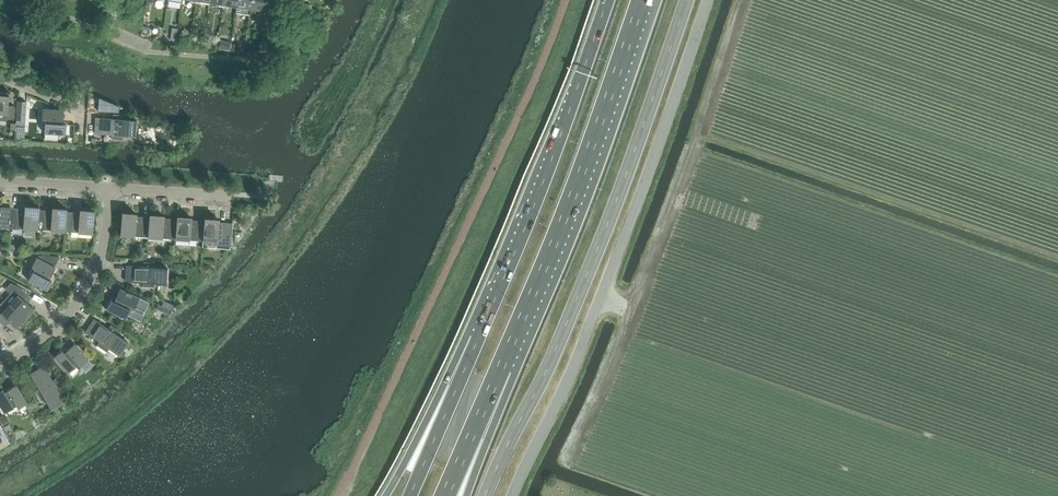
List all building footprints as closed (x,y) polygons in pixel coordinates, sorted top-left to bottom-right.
[(251,9),(252,0),(238,0),(237,7),(251,9)] [(251,9),(265,11),(266,0),(252,0),(251,9)] [(265,11),(264,17),(271,18),(274,0),(266,0),(265,11)] [(0,92),(0,113),(7,114),(7,119),(14,120),(15,101),(8,101),(9,93),(10,93),(10,92),(0,92)] [(119,113),(119,106),(99,98),(98,111),(119,113)] [(16,120),(25,121),(27,102),(18,101),(16,120)] [(53,136),(53,134),(66,134),(66,124),(63,124),(64,110),(43,109),(42,119),(45,119),(44,133),(45,133),(45,136),(53,136)] [(112,134),(112,139),(123,140),(124,135),(136,136),(137,120),(125,119),(125,115),(113,114),(113,118),(97,117),(97,119),(96,132),(95,133),(112,134)] [(10,231),(10,228),(12,208),(6,207),(0,207),(0,231),(10,231)] [(12,208),(10,228),(38,230),(39,210),(39,207),(30,207),(29,209),(12,208)] [(39,210),(38,230),(65,232),(67,211),(67,209),(57,209),(57,211),(39,210)] [(67,211),(65,232),(71,232),(93,234),(94,211),(85,211),(84,213),(79,212),(73,212),(67,211)] [(120,235),(148,237),(149,217),(136,216),(137,214),(122,213),(120,235)] [(148,237),(175,239),(177,219),(164,218),(164,216),(149,215),(149,217),(148,237)] [(175,239),(203,241),(204,221),(191,220),(192,218),(177,217),(177,219),(175,239)] [(204,221),(203,241),(231,243),(232,223),(219,222),(219,220),(204,219),(204,221)] [(28,280),(47,290),(52,281),(49,280),(55,267),(54,267),(60,256),(38,255),(37,257),(32,267),(33,267),(35,268),(33,271),(28,280)] [(156,264),(156,263),(144,262),(144,263),(144,266),(127,265),(127,266),(128,266),(127,280),(126,280),(126,281),(143,282),(142,287),(143,287),(143,286),(153,287),(154,288),(154,283),(166,284),(168,268),(155,267),(155,264),(156,264)] [(10,294),(5,300),(10,304),(26,319),(35,308),(34,308),(34,309),(28,304),(25,301),(29,296),(19,286),(11,283),(7,288),(7,290),(10,294)] [(111,300),(107,309),(120,316),(119,317),(123,319),(123,317),(126,318),(127,316),(130,310),(143,316),(149,303),(120,289),(114,301),(111,300)] [(3,325),(7,320),(16,328),(16,329),(26,319),(10,304),(5,300),(0,305),(0,322),(3,325)] [(98,345),(106,351),(107,352),(109,348),(119,355),(128,342),(118,335),(120,332),(121,331),(111,325),(109,329),(95,319),(94,320),(95,321),(87,332),(86,333),(99,342),(97,345),(98,346),(98,345)] [(54,357),(68,373),(79,364),(81,366),(89,360),(75,343),(64,353),(62,350),(54,357)] [(32,375),(32,374),(31,375),(39,389),(35,391),(36,392),(36,391),(41,400),(41,401),(45,399),(51,409),(65,401),(59,390),(62,388),(63,388),(56,378),(56,379),(53,381),(44,367),(43,367),(44,368),(32,375)] [(0,391),(0,405),(5,413),(17,405),(18,408),(27,403),(16,385),(4,392),(3,389),(0,391)]
